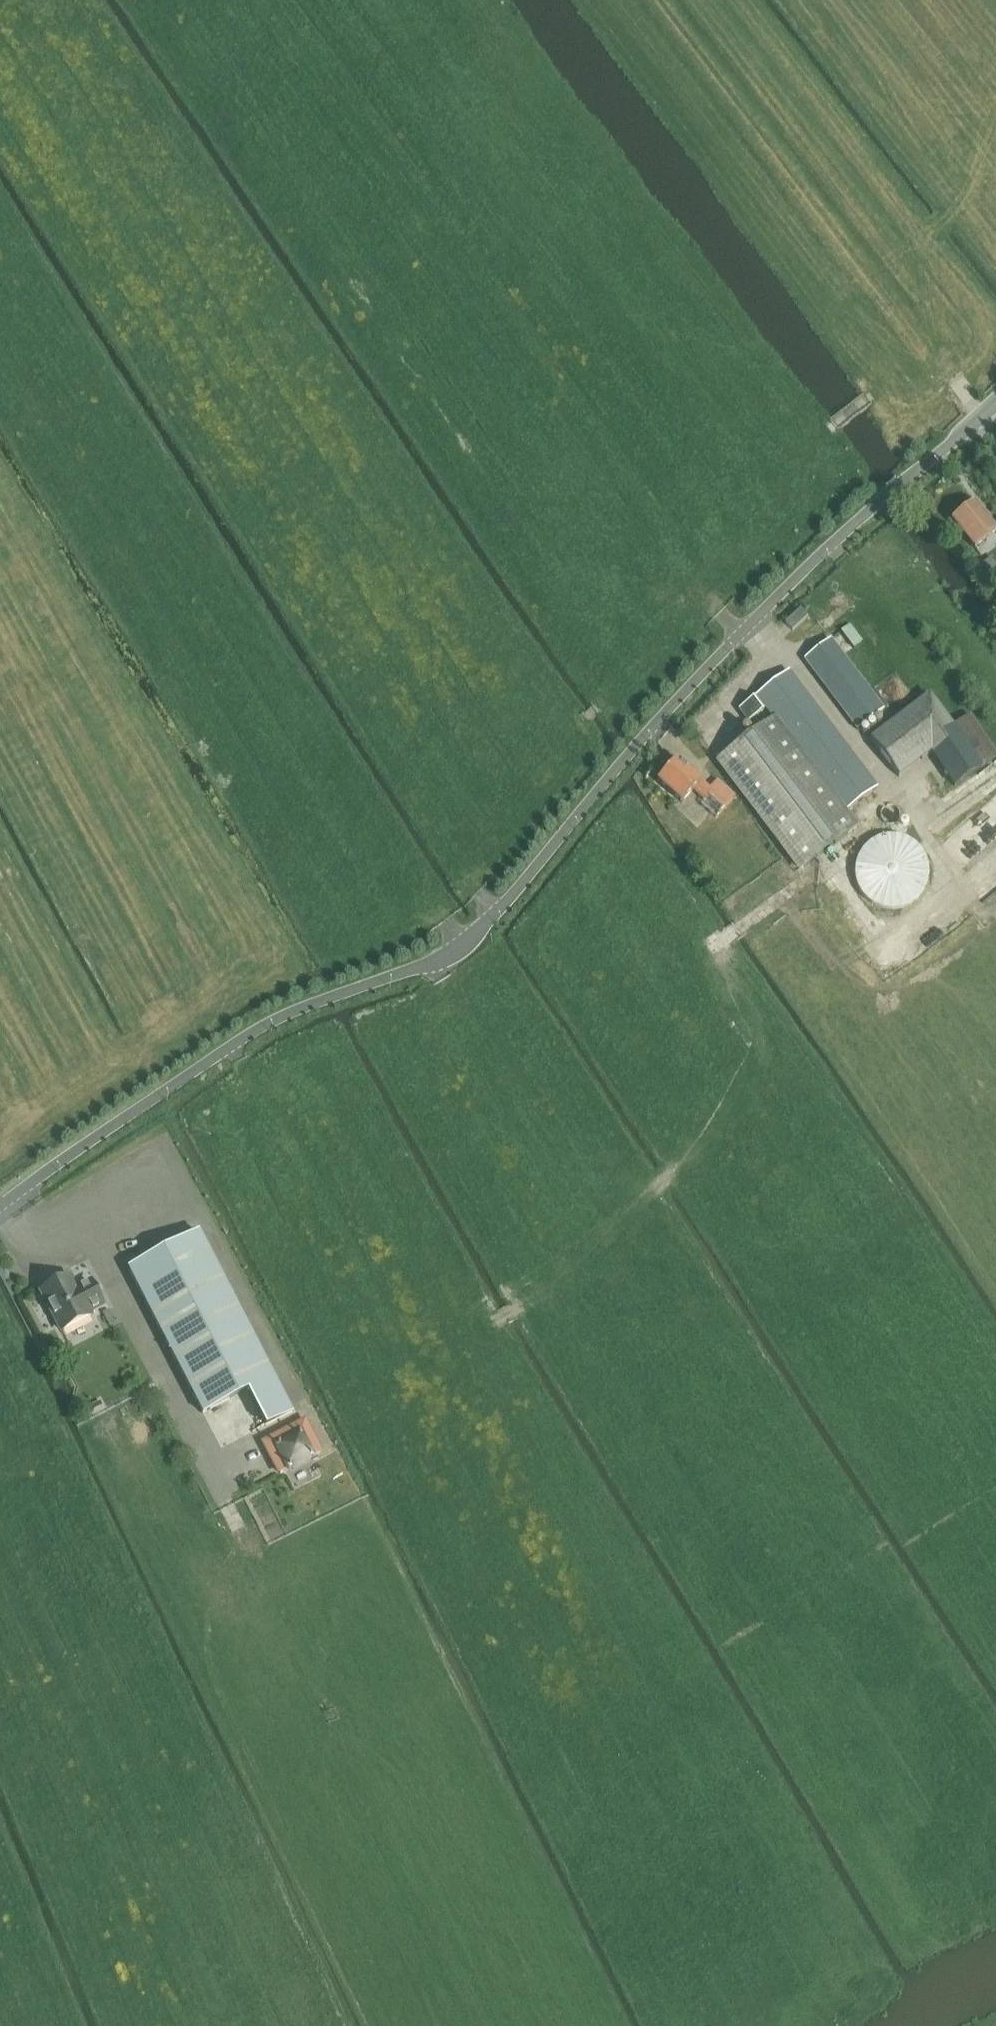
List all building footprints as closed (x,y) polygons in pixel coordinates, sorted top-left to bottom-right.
[(972,551),(993,535),(971,507),(950,523),(972,551)] [(990,558),(977,568),(987,580),(995,572),(995,565),(990,558)] [(789,634),(805,621),(799,613),(783,626),(789,634)] [(851,648),(863,642),(854,624),(842,631),(851,648)] [(857,732),(882,713),(829,644),(804,663),(857,732)] [(747,724),(765,711),(772,721),(719,761),(801,870),(856,829),(846,814),(876,791),(787,675),(739,713),(747,724)] [(956,729),(930,695),(871,739),(900,779),(931,756),(954,790),(995,761),(995,760),(969,720),(956,729)] [(716,820),(734,800),(716,785),(710,792),(677,762),(658,783),(682,805),(692,793),(704,804),(701,807),(716,820)] [(922,852),(918,847),(914,843),(908,840),(902,838),(896,836),(890,836),(884,837),(878,839),(872,842),(867,846),(863,850),(860,855),(857,861),(856,867),(855,873),(856,880),(857,886),(860,892),(863,897),(868,901),(873,905),(879,908),(885,910),(891,910),(897,910),(903,909),(909,906),(915,903),(919,899),(923,894),(926,888),(928,882),(929,876),(929,870),(928,863),(926,857),(922,852)] [(203,1414),(248,1391),(268,1429),(294,1415),(274,1377),(201,1236),(130,1272),(203,1414)] [(103,1307),(90,1282),(76,1289),(71,1279),(42,1294),(61,1329),(103,1307)] [(308,1434),(278,1449),(289,1470),(319,1454),(308,1434)]
